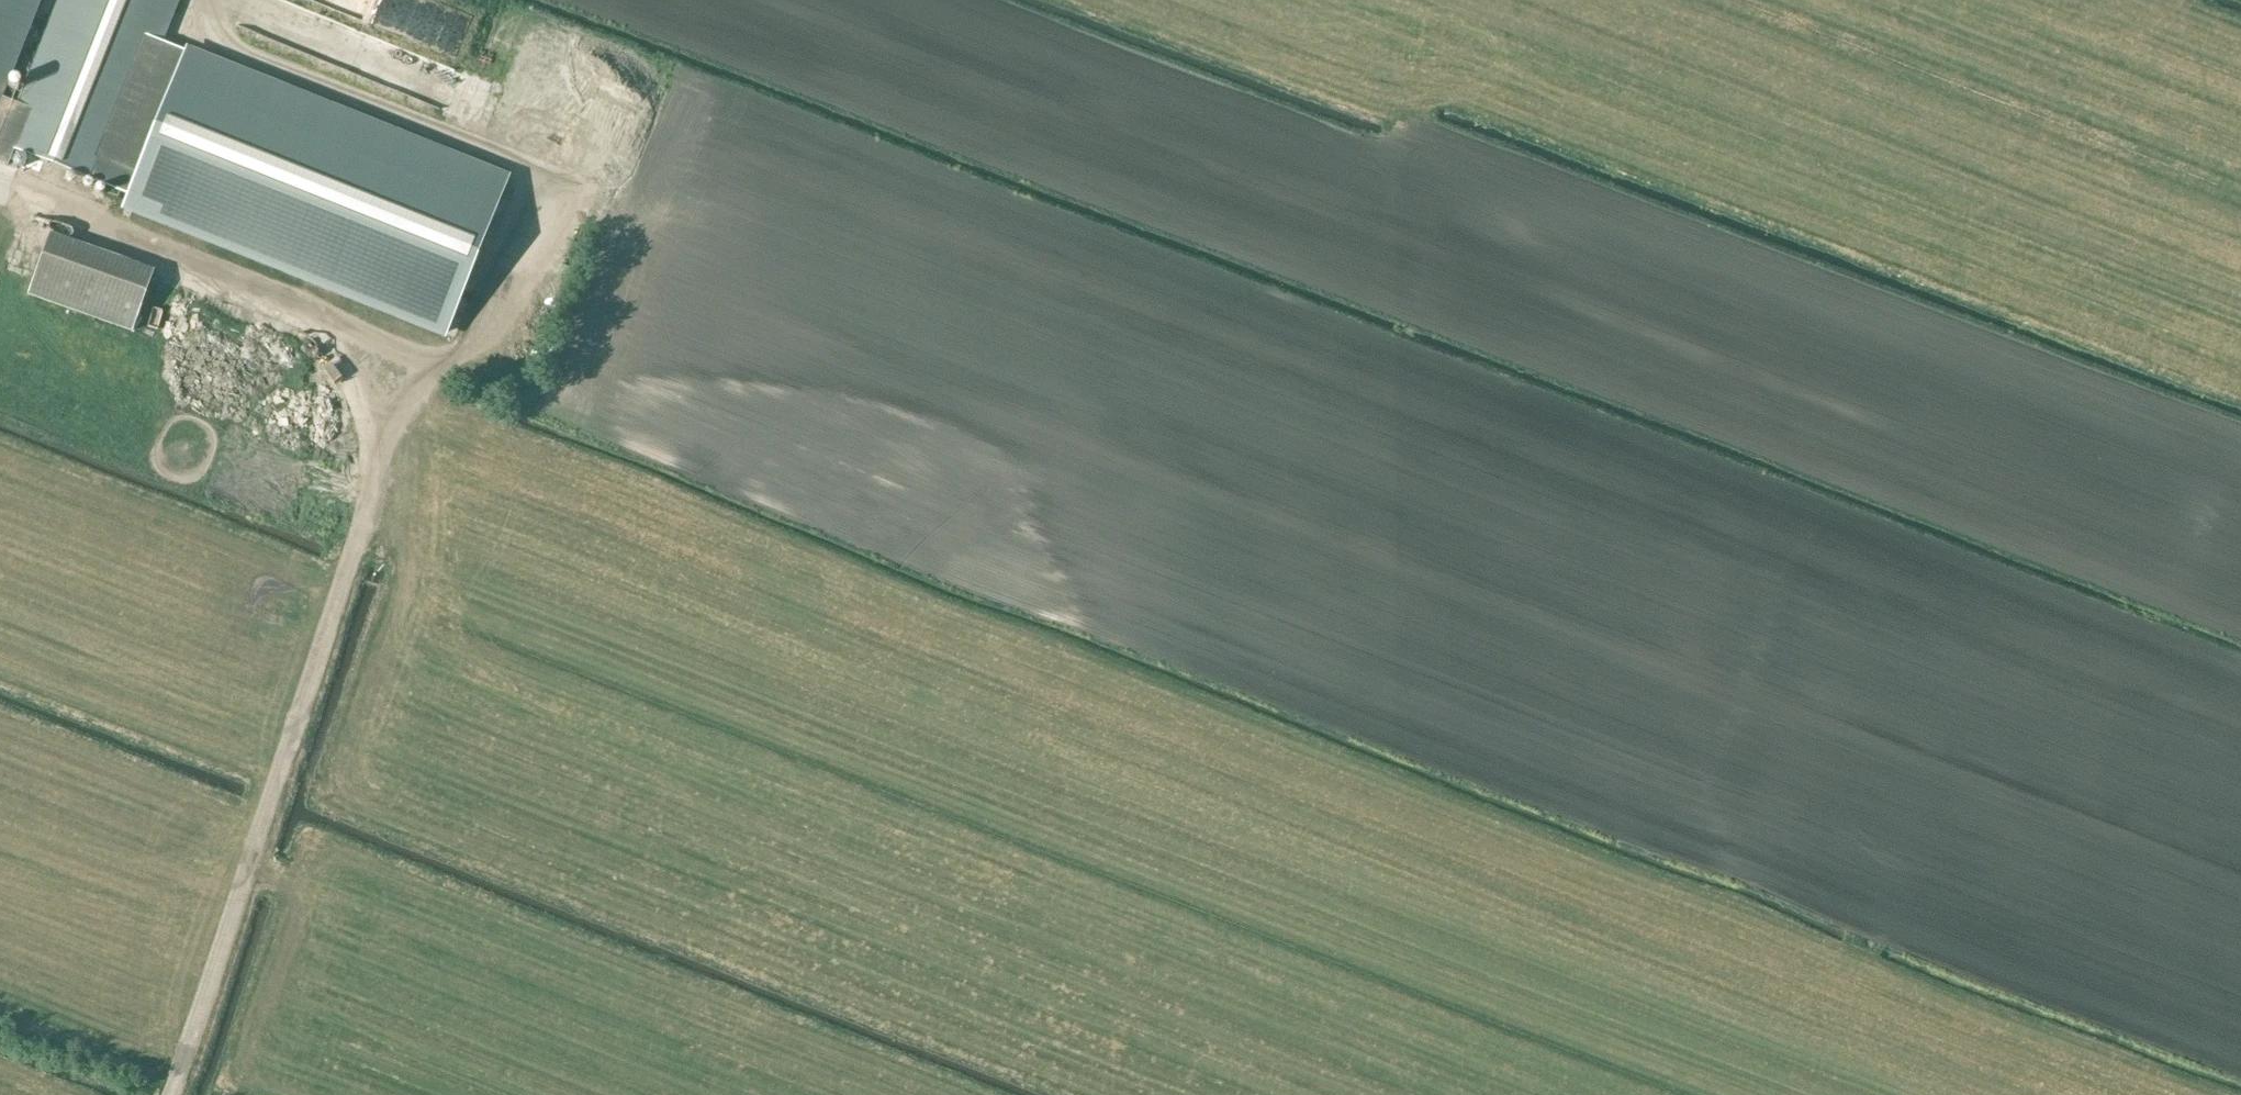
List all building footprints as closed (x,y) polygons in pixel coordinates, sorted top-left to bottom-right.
[(7,147),(124,194),(120,205),(440,332),(501,178),(180,51),(139,157),(118,149),(177,0),(60,0),(18,106),(0,99),(0,144),(7,147)] [(39,0),(0,0),(0,99),(39,0)] [(369,55),(361,73),(454,112),(466,83),(382,47),(377,58),(369,55)] [(40,228),(23,293),(126,320),(144,255),(40,228)]
